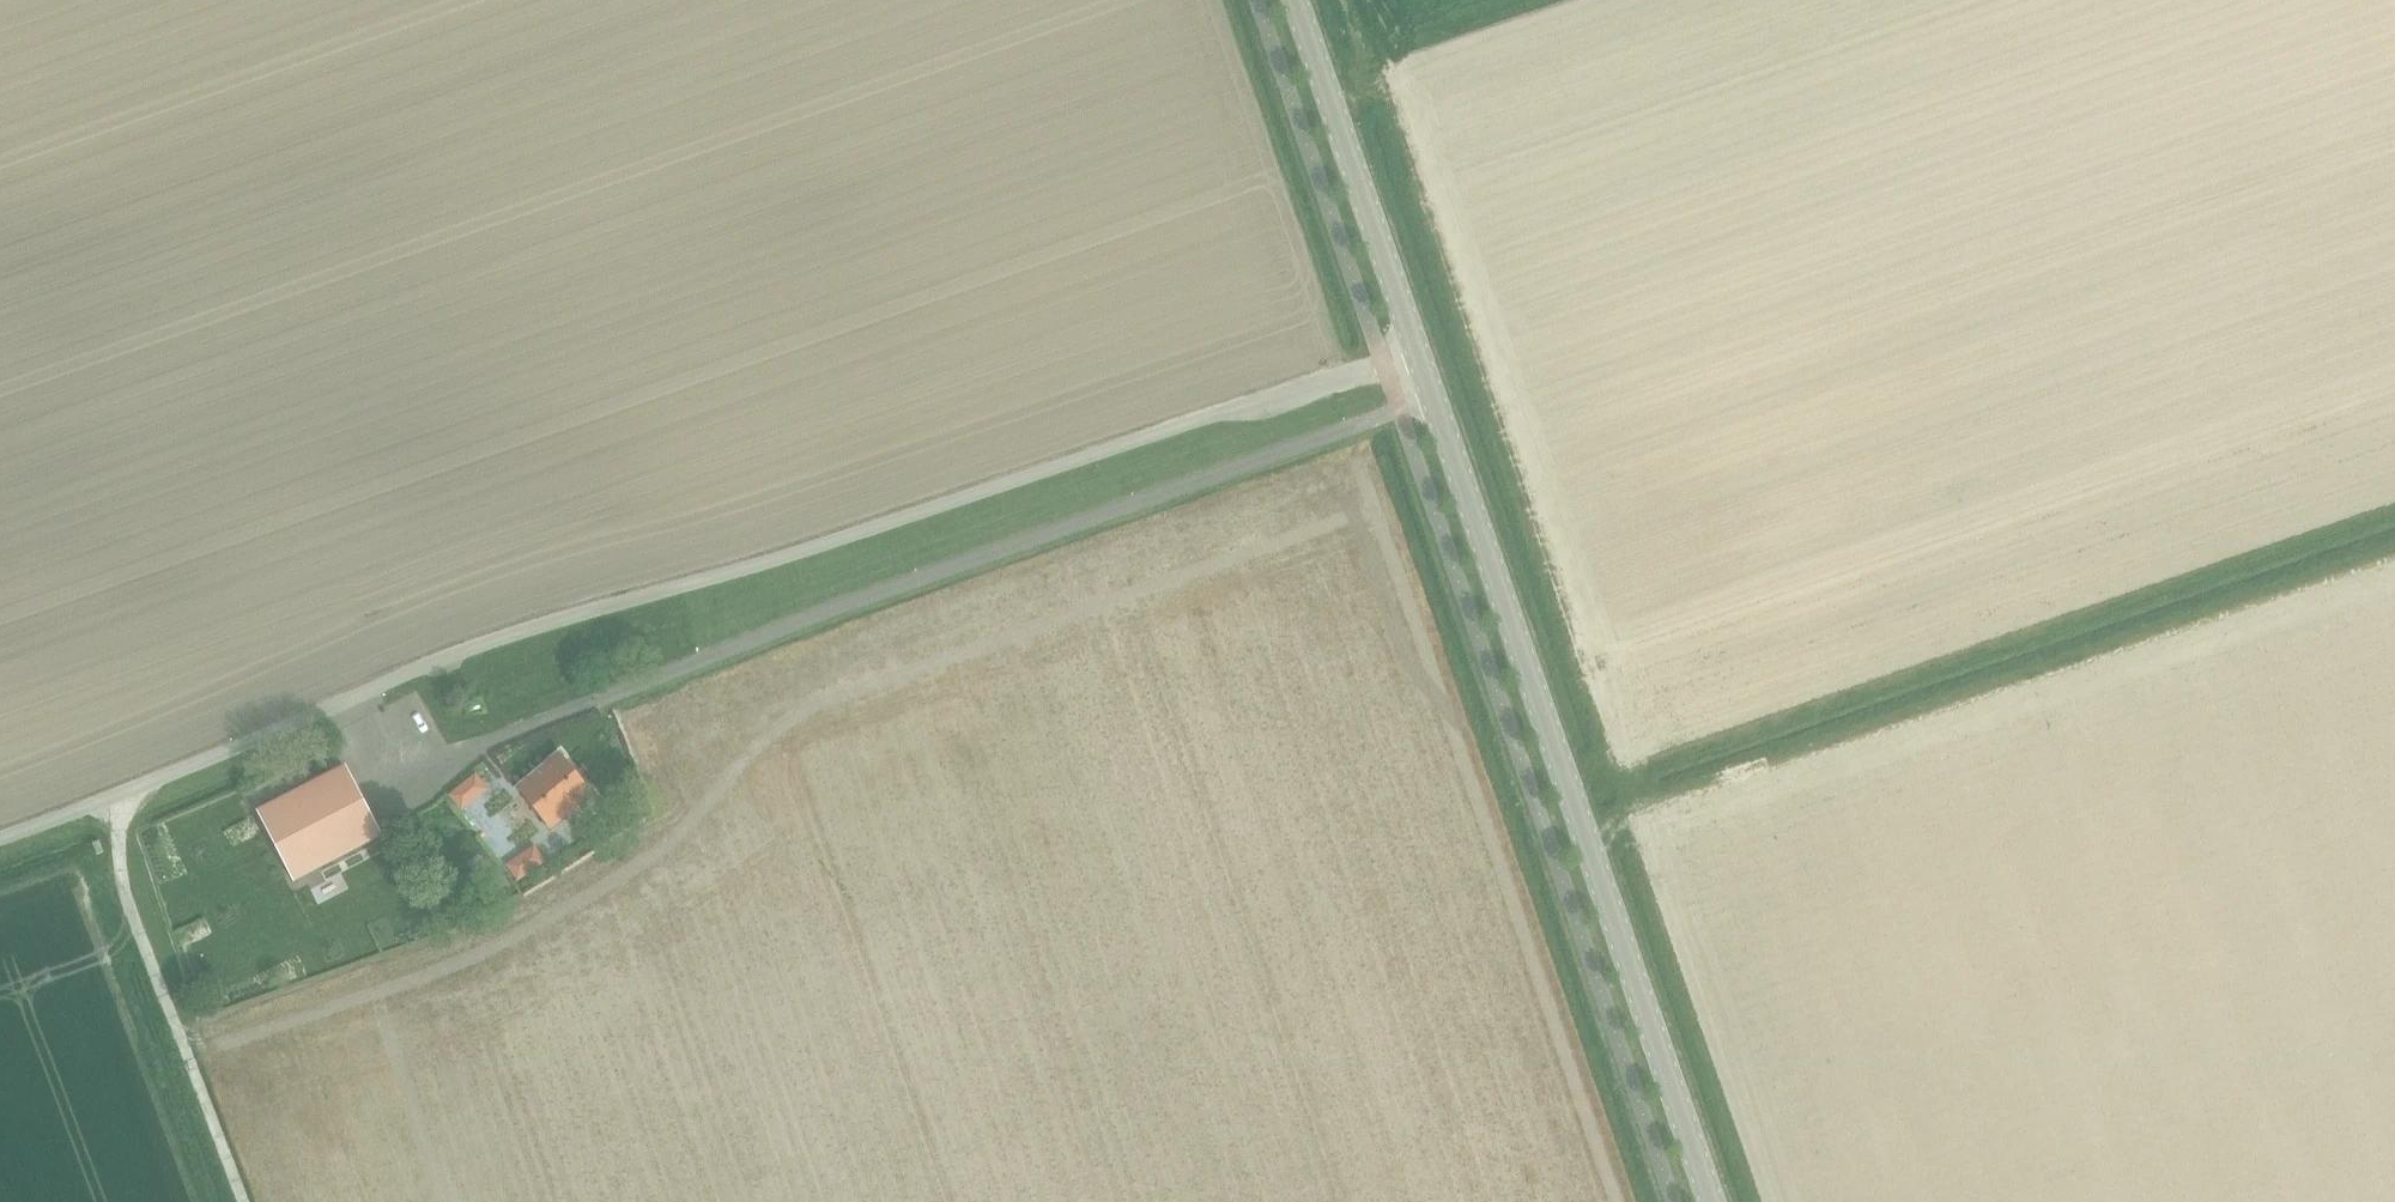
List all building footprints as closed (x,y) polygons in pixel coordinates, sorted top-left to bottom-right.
[(517,790),(532,808),(550,830),(568,815),(572,820),(587,808),(583,803),(594,794),(562,757),(545,771),(543,768),(517,790)] [(380,835),(346,769),(259,814),(293,879),(380,835)] [(476,776),(462,786),(474,801),(487,790),(476,776)] [(547,863),(535,846),(506,866),(518,883),(547,863)]
